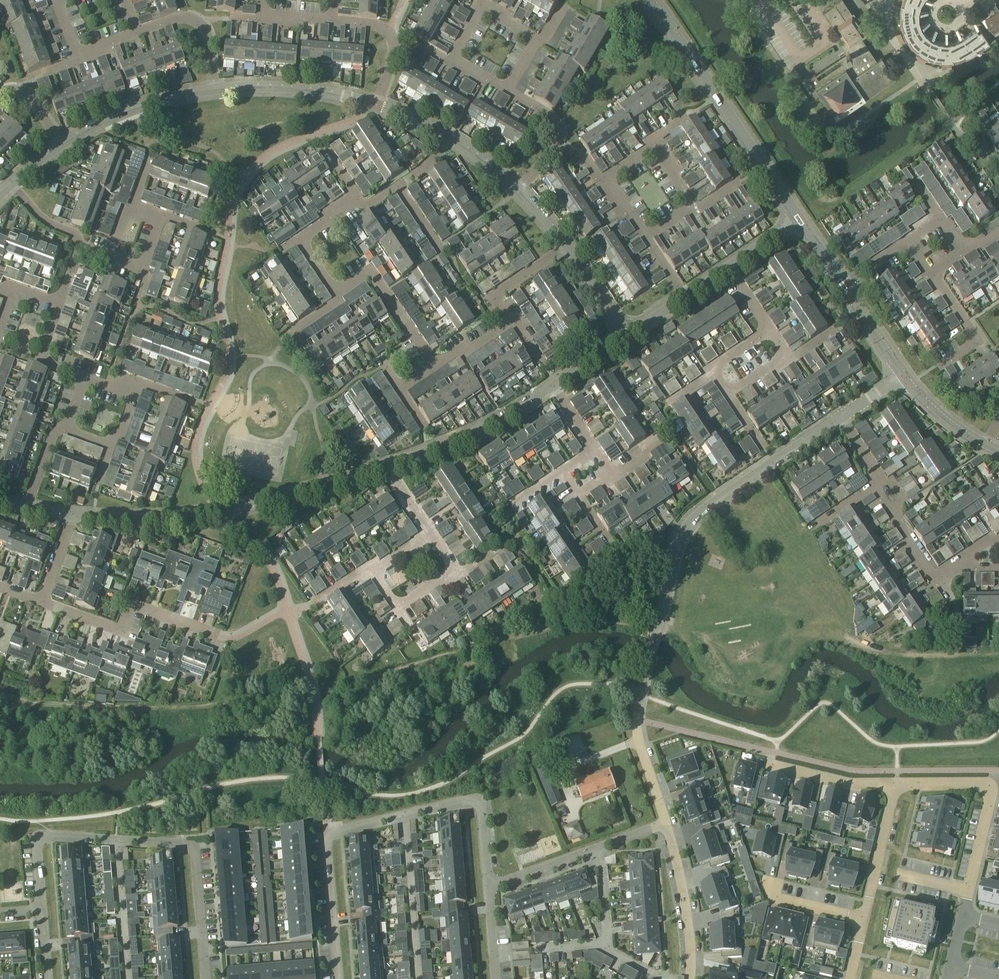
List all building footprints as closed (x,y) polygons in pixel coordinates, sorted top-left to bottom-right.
[(35,5),(33,1),(22,5),(20,0),(14,0),(0,5),(0,15),(1,18),(35,5)] [(131,12),(142,10),(139,0),(128,0),(131,12)] [(145,2),(146,6),(154,3),(156,9),(173,3),(172,0),(150,0),(145,2)] [(378,0),(352,0),(352,1),(359,1),(359,8),(377,9),(378,0)] [(456,14),(433,0),(428,9),(444,18),(447,13),(454,17),(456,14)] [(454,0),(433,0),(456,14),(459,10),(452,6),(455,1),(454,0)] [(521,2),(527,5),(523,12),(527,14),(535,0),(522,0),(521,2)] [(547,0),(535,0),(527,14),(524,19),(527,21),(534,9),(539,12),(547,0)] [(539,12),(544,15),(541,22),(544,24),(548,18),(549,18),(558,2),(555,0),(547,0),(539,12)] [(815,74),(805,81),(815,96),(820,93),(836,117),(896,77),(882,57),(876,61),(866,47),(868,46),(862,37),(867,33),(844,0),(838,0),(835,2),(835,3),(824,11),(844,40),(840,43),(847,53),(839,59),(842,63),(819,79),(815,74)] [(987,31),(983,33),(979,27),(964,37),(955,40),(947,42),(941,42),(936,40),(930,37),(927,34),(924,31),(921,24),(919,19),(919,15),(919,11),(920,6),(922,1),(923,0),(903,0),(902,1),(902,6),(898,5),(899,4),(894,4),(893,14),(898,14),(898,13),(901,13),(901,23),(904,31),(901,32),(897,33),(901,42),(905,40),(904,39),(908,38),(913,47),(919,52),(918,54),(917,53),(915,57),(923,62),(925,59),(924,58),(926,56),(934,59),(943,60),(943,63),(942,63),(942,67),(952,68),(952,63),(951,63),(951,61),(959,60),(974,52),(989,42),(989,41),(993,39),(988,30),(987,31)] [(983,5),(985,8),(989,5),(986,0),(982,0),(980,1),(983,5)] [(12,28),(34,19),(33,18),(28,20),(26,14),(36,10),(37,12),(48,8),(46,1),(35,5),(1,18),(6,30),(12,28)] [(235,3),(217,1),(217,12),(234,13),(242,14),(242,9),(235,8),(235,3)] [(173,3),(156,9),(158,14),(150,17),(152,21),(159,19),(177,13),(173,3)] [(351,13),(350,17),(358,18),(376,20),(377,9),(359,8),(358,13),(351,13)] [(441,23),(444,18),(428,9),(422,18),(446,31),(450,34),(452,30),(448,28),(448,27),(441,23)] [(993,11),(984,17),(994,32),(998,28),(998,19),(993,11)] [(112,22),(116,30),(124,26),(120,18),(112,22)] [(444,35),(446,31),(422,18),(417,27),(433,36),(437,30),(444,35)] [(16,38),(49,26),(47,22),(36,26),(34,19),(12,28),(16,38)] [(572,23),(603,41),(609,31),(589,19),(585,25),(574,19),(572,23)] [(597,52),(603,41),(572,23),(570,27),(580,33),(576,40),(597,52)] [(235,45),(234,63),(244,64),(245,46),(247,25),(241,24),(241,25),(240,42),(241,43),(241,45),(240,45),(235,45)] [(310,64),(320,65),(324,31),(324,26),(320,25),(318,46),(312,46),(310,64)] [(20,50),(42,41),(39,34),(50,30),(49,26),(16,38),(20,50)] [(167,27),(160,29),(165,41),(171,39),(167,27)] [(431,41),(433,36),(417,27),(412,36),(428,45),(435,49),(437,45),(438,45),(431,41)] [(324,31),(320,65),(331,66),(332,47),(327,47),(328,39),(324,39),(324,31)] [(444,35),(454,41),(456,38),(452,35),(450,34),(446,31),(444,35)] [(310,64),(312,46),(307,45),(308,37),(303,37),(302,45),(300,63),(310,64)] [(169,48),(175,66),(185,62),(179,45),(178,45),(176,38),(171,40),(174,46),(169,48)] [(264,66),(267,40),(263,39),(262,47),(256,46),(254,65),(264,66)] [(275,67),(276,48),(271,48),(271,40),(267,40),(264,66),(275,67)] [(332,47),(331,66),(341,67),(343,41),(339,40),(339,48),(332,47)] [(590,62),(597,52),(576,40),(572,46),(562,40),(560,44),(590,62)] [(24,61),(57,49),(56,45),(45,49),(42,41),(20,50),(24,61)] [(285,67),(287,41),(283,41),(282,49),(276,48),(275,67),(285,67)] [(287,41),(285,67),(295,68),(297,50),(291,50),(292,42),(287,41)] [(351,68),(353,49),(347,49),(348,41),(343,41),(341,67),(351,68)] [(353,49),(351,68),(362,69),(363,50),(364,50),(365,42),(360,42),(359,50),(353,49)] [(175,66),(169,48),(163,51),(160,44),(156,45),(166,69),(175,66)] [(225,44),(223,62),(234,63),(235,45),(229,44),(225,44)] [(504,56),(513,61),(519,49),(510,44),(504,56)] [(584,72),(590,62),(560,44),(558,48),(568,54),(564,60),(584,72)] [(156,73),(166,69),(156,45),(152,47),(155,54),(149,56),(156,73)] [(435,49),(446,56),(448,52),(437,45),(435,49)] [(137,80),(130,63),(125,65),(122,58),(124,58),(119,46),(113,48),(120,67),(127,84),(137,80)] [(256,46),(250,46),(245,46),(244,64),(254,65),(256,46)] [(57,49),(24,61),(29,73),(51,65),(48,57),(59,53),(57,49)] [(156,73),(149,56),(144,58),(141,51),(137,52),(146,77),(156,73)] [(406,90),(415,74),(411,71),(415,65),(414,64),(421,53),(417,51),(411,62),(407,69),(406,69),(397,85),(406,90)] [(137,80),(146,77),(137,52),(133,54),(136,61),(130,63),(137,80)] [(584,72),(564,60),(559,57),(554,64),(545,58),(542,62),(573,80),(578,71),(583,74),(584,72)] [(101,58),(97,60),(105,79),(99,81),(106,98),(115,95),(109,78),(106,70),(103,63),(101,58)] [(498,67),(506,71),(509,65),(501,61),(498,67)] [(435,62),(429,73),(432,75),(439,64),(435,62)] [(566,91),(573,80),(542,62),(540,66),(550,72),(546,78),(566,91)] [(86,64),(82,66),(84,71),(89,85),(90,85),(96,102),(106,98),(99,81),(93,83),(86,64)] [(110,69),(106,70),(109,78),(115,95),(124,91),(125,91),(119,74),(118,74),(113,76),(110,69)] [(415,95),(428,73),(425,71),(421,77),(415,74),(406,90),(415,95)] [(424,101),(433,85),(429,82),(432,75),(428,73),(415,95),(424,101)] [(85,87),(80,88),(86,105),(96,102),(90,85),(89,85),(87,77),(82,79),(85,87)] [(48,78),(44,80),(51,99),(57,116),(67,112),(61,96),(55,98),(48,78)] [(560,101),(566,91),(546,78),(542,85),(532,79),(530,83),(560,101)] [(653,86),(664,101),(669,98),(673,104),(672,104),(678,114),(683,110),(673,95),(662,80),(653,86)] [(433,106),(446,83),(443,81),(439,88),(433,85),(424,101),(433,106)] [(72,83),(68,84),(70,92),(77,109),(86,105),(80,88),(74,91),(72,83)] [(441,111),(451,95),(446,92),(450,85),(446,83),(433,106),(441,111)] [(553,112),(560,101),(530,83),(528,87),(537,92),(533,100),(553,112)] [(66,94),(61,96),(67,112),(77,109),(70,92),(68,84),(63,86),(66,94)] [(659,104),(664,101),(653,86),(645,91),(659,113),(663,110),(659,104)] [(441,111),(450,117),(464,94),(460,91),(456,98),(451,95),(441,111)] [(656,115),(659,113),(645,91),(636,97),(647,113),(652,109),(656,115)] [(468,96),(464,94),(450,117),(459,122),(469,106),(464,103),(468,96)] [(475,124),(484,109),(480,106),(484,98),(480,96),(476,103),(475,103),(466,119),(475,124)] [(493,134),(502,119),(497,116),(501,109),(498,107),(503,98),(503,97),(498,106),(484,129),(493,134)] [(642,116),(647,113),(636,97),(628,103),(642,124),(643,124),(646,122),(642,116)] [(625,98),(615,104),(622,114),(626,119),(627,119),(630,124),(635,121),(639,127),(642,124),(638,118),(628,103),(625,98)] [(484,109),(475,124),(484,129),(493,114),(498,106),(494,104),(490,112),(484,109)] [(633,129),(630,124),(627,119),(626,119),(622,114),(614,119),(628,141),(632,138),(628,132),(633,129)] [(3,128),(16,140),(23,133),(10,120),(10,121),(4,115),(1,118),(7,124),(3,128)] [(502,140),(515,117),(512,115),(507,122),(502,119),(493,134),(502,140)] [(519,119),(515,117),(502,140),(511,145),(520,129),(515,126),(519,119)] [(683,134),(666,145),(669,148),(670,147),(685,137),(701,126),(695,117),(693,119),(679,128),(683,134)] [(625,143),(628,141),(614,119),(606,125),(616,140),(621,137),(625,143)] [(357,142),(374,131),(368,121),(351,133),(357,142)] [(642,124),(639,127),(647,138),(650,135),(643,124),(642,124)] [(520,129),(511,145),(520,150),(529,135),(533,127),(529,125),(525,133),(520,129)] [(606,125),(597,131),(608,146),(612,152),(615,150),(611,144),(616,140),(606,125)] [(998,143),(998,136),(992,125),(982,131),(993,147),(998,143)] [(685,137),(670,147),(673,151),(688,141),(691,145),(707,135),(701,126),(685,137)] [(3,128),(0,131),(0,139),(8,148),(16,140),(3,128)] [(363,150),(379,139),(374,131),(357,142),(363,150)] [(597,131),(589,136),(599,152),(604,148),(608,155),(612,152),(608,146),(597,131)] [(393,132),(383,139),(389,147),(399,140),(393,132)] [(694,150),(677,162),(679,165),(712,143),(707,135),(691,145),(694,150)] [(595,155),(599,152),(589,136),(580,142),(590,158),(591,157),(595,164),(599,161),(595,155)] [(368,158),(385,147),(387,146),(381,138),(379,139),(363,150),(365,154),(361,157),(364,162),(368,158)] [(8,148),(0,139),(0,154),(1,155),(8,148)] [(708,159),(714,156),(719,152),(712,143),(686,161),(688,165),(699,158),(702,162),(707,158),(708,159)] [(932,164),(948,153),(942,144),(926,155),(932,164)] [(343,146),(338,150),(342,156),(347,152),(343,146)] [(391,156),(385,147),(368,158),(374,167),(391,156)] [(102,158),(121,165),(125,155),(106,148),(102,158)] [(342,156),(338,150),(334,153),(338,159),(342,156)] [(615,150),(612,152),(619,163),(623,161),(622,160),(615,150)] [(612,152),(608,155),(616,165),(619,163),(612,152)] [(938,173),(955,162),(948,153),(932,164),(938,173)] [(308,161),(319,178),(328,172),(317,155),(308,161)] [(354,183),(359,190),(398,163),(392,155),(391,156),(374,167),(376,170),(364,178),(363,177),(354,183)] [(697,178),(719,164),(714,156),(708,159),(707,158),(702,162),(697,165),(701,171),(695,175),(697,178)] [(117,175),(121,165),(102,158),(98,168),(117,175)] [(560,170),(545,180),(551,189),(566,178),(563,174),(569,169),(570,170),(578,164),(581,162),(578,158),(575,159),(560,170)] [(159,181),(166,163),(156,159),(149,178),(159,181)] [(128,171),(133,173),(135,167),(140,169),(142,165),(131,161),(128,171)] [(311,183),(319,178),(308,161),(300,167),(311,183)] [(66,165),(55,173),(62,175),(74,167),(70,162),(66,165)] [(944,182),(961,171),(955,162),(938,173),(944,182)] [(169,185),(176,166),(166,163),(159,181),(169,185)] [(349,176),(354,173),(349,167),(350,167),(347,163),(343,166),(349,176)] [(349,167),(354,173),(358,169),(354,163),(350,167),(349,167)] [(359,190),(365,198),(374,192),(371,188),(379,183),(378,182),(382,179),(386,184),(404,172),(398,163),(359,190)] [(709,183),(725,172),(719,164),(697,178),(700,182),(706,178),(709,183)] [(430,180),(426,182),(430,188),(434,185),(451,174),(444,165),(428,176),(430,180)] [(651,174),(658,170),(655,165),(648,169),(651,174)] [(93,166),(90,175),(95,177),(114,184),(117,175),(98,168),(93,166)] [(178,188),(185,170),(176,166),(169,185),(178,188)] [(300,167),(291,173),(302,189),(305,194),(309,191),(306,187),(311,183),(300,167)] [(185,170),(178,188),(188,192),(194,173),(185,170)] [(566,178),(551,189),(556,197),(578,182),(589,175),(586,170),(575,178),(576,179),(569,184),(566,178)] [(901,173),(908,183),(913,180),(906,170),(901,173)] [(950,191),(967,180),(961,171),(944,182),(950,191)] [(725,172),(709,183),(712,188),(706,192),(709,196),(715,191),(730,181),(725,172)] [(197,195),(204,176),(194,173),(188,192),(197,195)] [(294,195),(302,189),(291,173),(282,179),(285,184),(286,183),(294,195)] [(440,194),(456,183),(451,174),(434,185),(440,194)] [(90,175),(87,184),(92,186),(92,187),(104,191),(104,192),(110,194),(114,184),(95,177),(90,175)] [(659,187),(667,184),(663,175),(655,178),(659,187)] [(204,176),(197,195),(208,199),(215,180),(204,176)] [(956,200),(973,189),(967,180),(950,191),(956,200)] [(562,206),(577,195),(574,191),(581,186),(578,182),(556,197),(562,206)] [(285,184),(278,189),(294,213),(298,210),(293,202),(298,200),(294,195),(286,183),(285,184)] [(445,202),(462,191),(456,183),(440,194),(445,202)] [(92,186),(86,184),(82,194),(101,201),(104,192),(104,191),(92,187),(92,186)] [(416,184),(407,191),(415,203),(419,200),(415,194),(420,191),(416,184)] [(894,190),(905,206),(914,200),(903,184),(894,190)] [(338,186),(326,194),(329,198),(335,194),(338,199),(344,195),(338,186)] [(749,198),(742,187),(738,190),(745,200),(749,198)] [(278,189),(269,195),(280,211),(283,209),(285,208),(290,216),(294,213),(278,189)] [(568,214),(598,193),(595,189),(586,195),(587,196),(581,201),(577,195),(562,206),(568,214)] [(972,201),(978,197),(973,189),(956,200),(963,209),(967,206),(973,202),(972,201)] [(896,212),(905,206),(894,190),(884,197),(887,201),(891,207),(892,206),(896,212)] [(151,194),(144,191),(140,202),(153,207),(155,202),(149,200),(151,194)] [(415,194),(419,200),(424,196),(420,191),(415,194)] [(451,211),(468,200),(462,191),(445,202),(451,211)] [(574,223),(589,212),(586,208),(592,203),(593,204),(602,198),(598,193),(568,214),(574,223)] [(97,211),(101,201),(82,194),(78,204),(97,211)] [(157,196),(151,194),(149,200),(155,202),(157,196)] [(335,194),(329,198),(332,203),(338,199),(335,194)] [(973,215),(989,204),(982,194),(978,197),(972,201),(973,202),(967,206),(973,215)] [(269,195),(261,200),(274,220),(278,217),(276,214),(280,211),(269,195)] [(314,198),(310,201),(312,203),(315,208),(318,213),(321,211),(324,208),(327,207),(320,197),(319,195),(317,197),(314,198)] [(396,195),(387,201),(389,205),(399,199),(396,195)] [(62,208),(65,199),(59,197),(56,206),(60,207),(62,208)] [(745,210),(754,225),(763,219),(749,198),(745,200),(749,207),(745,210)] [(254,209),(248,213),(254,221),(260,217),(260,218),(263,223),(265,225),(270,222),(274,220),(261,200),(252,206),(254,209)] [(457,219),(474,208),(468,200),(451,211),(457,219)] [(170,201),(168,206),(174,209),(177,203),(170,201)] [(899,216),(896,212),(892,206),(891,207),(887,201),(879,206),(890,222),(899,216)] [(312,203),(309,205),(312,210),(315,215),(318,213),(315,208),(312,203)] [(94,221),(97,211),(78,204),(75,214),(94,221)] [(661,204),(649,213),(656,222),(668,213),(661,204)] [(989,204),(973,215),(979,224),(995,213),(989,204)] [(881,228),(890,222),(879,206),(870,212),(881,228)] [(431,207),(426,211),(430,217),(435,213),(431,207)] [(754,225),(745,210),(739,214),(735,207),(731,209),(746,231),(754,225)] [(474,208),(457,219),(463,228),(479,217),(474,208)] [(737,237),(746,231),(731,209),(728,212),(732,218),(727,222),(737,237)] [(410,215),(406,210),(401,213),(405,219),(410,215)] [(362,231),(378,220),(372,211),(356,222),(362,231)] [(426,211),(422,214),(426,220),(430,217),(426,211)] [(579,231),(601,216),(599,213),(592,217),(589,212),(574,223),(579,231)] [(872,234),(881,228),(870,212),(861,218),(872,234)] [(294,222),(290,225),(296,235),(302,231),(305,229),(301,224),(298,220),(294,213),(290,216),(294,222)] [(405,219),(401,213),(396,216),(400,222),(405,219)] [(90,230),(94,221),(75,214),(71,224),(90,230)] [(601,216),(579,231),(585,240),(600,230),(597,225),(604,220),(601,216)] [(301,218),(298,220),(301,224),(305,229),(308,227),(304,222),(301,218)] [(737,237),(727,222),(722,225),(718,218),(714,221),(729,242),(737,237)] [(863,240),(872,234),(861,218),(852,224),(863,240)] [(368,239),(384,228),(378,220),(362,231),(368,239)] [(498,226),(509,242),(517,236),(506,220),(498,226)] [(720,248),(729,242),(714,221),(711,223),(715,230),(710,233),(720,248)] [(114,224),(108,222),(106,229),(101,227),(99,233),(109,237),(114,224)] [(438,228),(442,234),(447,230),(443,224),(438,228)] [(854,246),(863,240),(852,224),(843,230),(854,246)] [(296,235),(290,225),(281,231),(288,240),(291,238),(296,235)] [(417,226),(413,230),(416,235),(421,232),(417,226)] [(500,248),(509,242),(498,226),(489,232),(492,237),(493,237),(500,248)] [(368,239),(364,242),(370,251),(374,248),(378,245),(378,244),(390,237),(389,236),(392,234),(387,227),(384,228),(368,239)] [(706,244),(698,232),(694,227),(691,229),(695,236),(690,239),(700,255),(708,249),(705,244),(706,244)] [(884,234),(892,245),(899,240),(895,235),(899,233),(895,227),(884,234)] [(438,228),(433,231),(437,236),(442,234),(438,228)] [(9,240),(4,253),(5,253),(14,257),(21,238),(22,234),(12,230),(10,234),(8,240),(9,240)] [(416,235),(413,230),(408,233),(412,238),(416,235)] [(598,249),(620,234),(618,231),(611,235),(607,230),(592,240),(598,249)] [(720,248),(710,233),(705,237),(701,230),(698,232),(706,244),(705,244),(708,249),(711,254),(720,248)] [(845,252),(854,246),(843,230),(834,236),(845,252)] [(288,240),(281,231),(269,239),(266,241),(268,245),(269,246),(272,244),(275,249),(277,247),(279,246),(288,240)] [(185,242),(203,248),(207,238),(188,232),(185,242)] [(384,253),(401,242),(395,233),(392,234),(389,236),(390,237),(378,244),(378,245),(384,253)] [(700,255),(690,239),(685,242),(679,233),(675,236),(692,260),(700,255)] [(604,257),(619,247),(616,242),(623,238),(620,234),(598,249),(604,257)] [(683,266),(692,260),(675,236),(669,240),(672,245),(675,243),(678,247),(673,251),(683,266)] [(1,263),(3,259),(5,253),(4,253),(9,240),(8,240),(0,237),(0,263),(1,263)] [(504,253),(500,248),(493,237),(492,237),(484,242),(495,258),(504,253)] [(660,250),(664,247),(657,237),(656,237),(653,239),(653,240),(660,250)] [(23,260),(30,242),(21,238),(14,257),(23,260)] [(33,264),(40,245),(30,242),(23,260),(33,264)] [(200,258),(203,248),(185,242),(181,251),(200,258)] [(389,262),(407,250),(401,242),(384,253),(389,262)] [(487,264),(495,258),(484,242),(476,248),(487,264)] [(981,250),(988,260),(998,252),(992,242),(981,250)] [(429,243),(424,247),(428,253),(433,249),(429,243)] [(40,245),(33,264),(29,276),(32,277),(37,265),(43,267),(49,249),(40,245)] [(428,253),(424,247),(419,250),(423,256),(428,253)] [(610,266),(632,251),(630,247),(623,252),(619,247),(604,257),(610,266)] [(683,266),(673,251),(668,254),(664,247),(660,250),(664,256),(674,272),(683,266)] [(478,270),(487,264),(476,248),(467,253),(478,270)] [(49,249),(43,267),(53,271),(60,253),(49,249)] [(395,270),(412,259),(407,250),(389,262),(395,270)] [(971,250),(960,258),(966,267),(977,259),(971,250)] [(196,268),(200,258),(181,251),(178,261),(196,268)] [(616,274),(631,264),(627,259),(634,255),(632,251),(610,266),(616,274)] [(368,253),(365,254),(363,256),(368,264),(369,263),(371,262),(373,260),(368,253)] [(469,276),(478,270),(467,253),(458,259),(469,276)] [(296,257),(300,263),(305,259),(301,254),(296,257)] [(775,256),(767,262),(769,265),(768,266),(775,277),(792,265),(785,254),(778,259),(776,256),(775,256)] [(517,260),(520,265),(526,261),(523,256),(517,260)] [(262,271),(268,280),(286,268),(292,264),(293,266),(295,265),(295,266),(300,263),(296,257),(291,260),(290,258),(284,262),(285,263),(283,264),(280,258),(263,269),(264,270),(262,271)] [(371,262),(377,270),(382,267),(376,258),(373,260),(371,262)] [(412,259),(395,270),(401,279),(418,267),(412,259)] [(193,277),(193,276),(196,268),(178,261),(174,270),(179,272),(193,277)] [(520,265),(523,269),(529,265),(526,261),(520,265)] [(621,283),(643,268),(648,265),(646,261),(641,264),(634,269),(631,264),(616,274),(621,283)] [(995,273),(991,268),(989,264),(983,268),(978,261),(975,263),(989,285),(997,279),(994,274),(995,273)] [(166,267),(151,262),(149,268),(155,270),(152,277),(157,279),(160,272),(164,273),(166,267)] [(210,275),(212,264),(205,262),(202,273),(210,275)] [(980,291),(989,285),(975,263),(971,266),(975,273),(971,277),(980,291)] [(428,266),(411,277),(417,285),(435,273),(429,264),(428,266)] [(907,276),(916,269),(913,264),(903,271),(907,276)] [(782,287),(798,275),(792,265),(775,277),(782,287)] [(500,271),(503,276),(509,272),(506,267),(500,271)] [(291,276),(286,268),(268,280),(273,288),(291,276)] [(627,291),(642,281),(639,276),(646,271),(643,268),(621,283),(627,291)] [(307,274),(311,279),(316,276),(312,270),(307,274)] [(539,292),(556,280),(550,271),(533,283),(539,292)] [(753,271),(742,279),(748,287),(759,280),(753,271)] [(160,272),(157,279),(163,281),(166,274),(164,273),(160,272)] [(198,277),(193,276),(193,277),(179,272),(175,281),(194,288),(198,277)] [(503,276),(506,281),(512,277),(509,272),(503,276)] [(885,290),(906,276),(904,273),(897,277),(893,272),(879,281),(885,290)] [(435,273),(417,285),(423,294),(441,282),(435,273)] [(980,291),(971,277),(966,280),(961,273),(957,275),(971,297),(980,291)] [(303,277),(307,283),(311,279),(307,274),(303,277)] [(788,297),(805,285),(798,275),(782,287),(788,297)] [(962,303),(971,297),(957,275),(953,278),(958,285),(953,289),(962,303)] [(281,295),(297,284),(291,276),(273,288),(272,288),(278,297),(281,295)] [(891,299),(906,290),(902,285),(909,280),(906,276),(885,290),(891,299)] [(92,281),(86,279),(84,285),(90,288),(92,281)] [(104,289),(122,296),(126,286),(107,279),(104,289)] [(483,283),(486,287),(492,283),(489,279),(483,283)] [(539,292),(533,296),(538,304),(544,300),(544,301),(562,289),(556,280),(539,292)] [(175,281),(172,291),(193,299),(196,289),(194,288),(175,281)] [(642,281),(627,291),(633,300),(648,290),(655,285),(652,281),(645,286),(642,281)] [(441,282),(423,294),(429,303),(445,292),(447,291),(441,282)] [(897,308),(928,287),(925,282),(915,288),(916,290),(909,295),(906,290),(891,299),(897,308)] [(486,287),(489,292),(495,288),(492,283),(486,287)] [(287,304),(303,293),(297,284),(281,295),(287,304)] [(806,299),(812,295),(805,285),(788,297),(794,306),(795,307),(806,299)] [(323,287),(319,290),(323,296),(327,293),(323,287)] [(356,296),(362,292),(359,287),(353,291),(356,296)] [(913,311),(918,307),(914,303),(922,298),(923,299),(932,293),(928,287),(897,308),(904,318),(908,315),(913,311)] [(119,306),(122,296),(104,289),(100,298),(100,299),(114,304),(119,306)] [(550,309),(566,298),(561,290),(562,289),(544,301),(550,309)] [(145,296),(156,300),(158,293),(148,290),(145,296)] [(315,295),(310,298),(312,300),(316,296),(318,300),(323,296),(319,290),(314,294),(315,295)] [(759,303),(769,295),(766,290),(755,297),(759,303)] [(172,291),(168,301),(169,301),(171,302),(170,306),(179,309),(187,312),(188,308),(189,308),(193,299),(172,291)] [(399,294),(403,300),(408,296),(404,291),(399,294)] [(517,307),(527,301),(520,291),(516,294),(514,292),(510,295),(517,307)] [(359,300),(362,298),(365,296),(362,292),(356,296),(359,300)] [(451,300),(450,299),(445,292),(429,303),(434,311),(440,308),(439,307),(451,300)] [(293,312),(309,301),(303,293),(287,304),(293,312)] [(399,294),(395,297),(399,303),(403,300),(399,294)] [(451,300),(439,307),(440,308),(445,316),(462,305),(463,304),(457,294),(455,295),(450,299),(451,300)] [(762,307),(773,300),(769,295),(759,303),(762,307)] [(74,296),(71,302),(77,305),(79,298),(74,296)] [(100,299),(100,298),(96,296),(92,306),(92,307),(110,313),(114,304),(100,299)] [(366,305),(378,322),(386,316),(375,299),(370,302),(368,299),(367,299),(365,296),(362,298),(366,305)] [(914,323),(944,303),(940,297),(931,304),(932,305),(925,310),(922,305),(918,307),(913,311),(908,315),(914,323)] [(79,298),(77,305),(90,311),(88,316),(107,323),(110,313),(92,307),(92,306),(84,303),(85,300),(79,298)] [(556,318),(572,307),(566,298),(550,309),(556,318)] [(718,305),(729,322),(739,315),(727,298),(718,305)] [(813,309),(806,299),(795,307),(794,306),(789,310),(796,320),(813,309)] [(309,301),(293,312),(298,321),(315,310),(309,301)] [(525,318),(530,315),(526,309),(530,306),(527,301),(517,307),(525,318)] [(410,320),(415,316),(411,310),(415,307),(412,302),(402,308),(410,320)] [(345,303),(339,307),(342,312),(348,308),(345,303)] [(920,332),(934,323),(930,318),(938,313),(939,314),(948,308),(944,303),(914,323),(920,332)] [(361,316),(369,327),(370,327),(378,322),(366,305),(357,311),(361,316)] [(451,324),(467,313),(462,305),(445,316),(451,324)] [(719,328),(729,322),(718,305),(708,311),(719,328)] [(534,312),(530,306),(526,309),(530,315),(534,312)] [(415,307),(411,310),(415,316),(419,313),(415,307)] [(573,318),(573,319),(578,315),(572,307),(556,318),(561,325),(561,326),(573,318)] [(348,308),(342,312),(346,317),(351,313),(348,308)] [(785,342),(796,335),(803,331),(819,319),(813,309),(796,320),(799,325),(782,337),(785,342)] [(772,322),(783,315),(779,310),(768,317),(772,322)] [(709,335),(719,328),(708,311),(698,318),(709,335)] [(20,339),(31,342),(38,317),(24,313),(16,339),(19,340),(17,347),(13,346),(15,341),(10,340),(8,345),(18,348),(20,339)] [(467,313),(451,324),(457,333),(473,322),(467,313)] [(322,319),(325,323),(331,319),(328,315),(322,319)] [(775,327),(786,320),(783,315),(772,322),(775,327)] [(925,341),(956,321),(952,315),(943,321),(944,323),(937,328),(934,323),(920,332),(925,341)] [(107,323),(88,316),(85,325),(103,332),(107,323)] [(373,332),(370,327),(369,327),(361,316),(352,321),(364,338),(373,332)] [(164,317),(162,324),(170,327),(173,320),(164,317)] [(578,327),(573,319),(573,318),(561,326),(561,325),(556,329),(562,338),(578,327)] [(699,342),(709,335),(698,318),(688,325),(699,342)] [(328,328),(331,326),(334,324),(331,319),(325,323),(328,328)] [(809,341),(826,329),(819,319),(803,331),(809,341)] [(355,344),(364,338),(352,321),(344,327),(355,344)] [(956,321),(925,341),(932,350),(946,341),(942,335),(949,331),(951,332),(959,326),(956,321)] [(542,323),(537,326),(541,332),(546,329),(542,323)] [(336,332),(347,349),(355,344),(344,327),(340,330),(335,324),(334,324),(331,326),(336,332)] [(426,333),(431,330),(427,324),(422,327),(426,333)] [(666,336),(675,330),(671,324),(662,331),(666,336)] [(747,338),(752,334),(745,324),(740,327),(747,338)] [(100,342),(103,332),(85,325),(81,335),(100,342)] [(689,348),(699,342),(688,325),(676,332),(680,338),(681,337),(689,349),(689,348)] [(305,330),(308,334),(314,331),(311,326),(305,330)] [(536,335),(541,332),(537,326),(532,329),(536,335)] [(426,333),(422,327),(417,331),(421,336),(426,333)] [(568,347),(584,335),(578,327),(562,338),(568,347)] [(146,332),(136,328),(130,347),(139,351),(146,332)] [(500,337),(506,347),(518,339),(512,329),(500,337)] [(310,350),(321,366),(330,360),(319,344),(314,337),(317,335),(314,331),(308,334),(311,339),(311,340),(315,346),(310,350)] [(1,340),(6,343),(10,334),(5,332),(1,340)] [(156,335),(146,332),(139,351),(149,354),(156,335)] [(347,349),(336,332),(327,338),(338,355),(347,349)] [(57,341),(63,343),(65,337),(59,334),(59,335),(57,341)] [(730,334),(725,337),(732,348),(737,345),(730,334)] [(96,351),(100,342),(81,335),(78,345),(96,351)] [(166,339),(156,335),(149,354),(159,358),(166,339)] [(796,335),(785,342),(789,347),(799,340),(796,335)] [(298,342),(295,337),(289,341),(292,346),(298,342)] [(693,354),(689,348),(689,349),(681,337),(680,338),(671,344),(683,360),(693,354)] [(725,337),(719,341),(727,352),(732,348),(725,337)] [(330,360),(338,355),(327,338),(319,344),(330,360)] [(829,341),(836,352),(841,349),(833,338),(829,341)] [(911,338),(906,341),(912,350),(917,347),(911,338)] [(159,358),(154,372),(158,373),(160,374),(164,362),(163,362),(164,359),(169,361),(176,342),(166,339),(159,358)] [(435,343),(439,348),(445,344),(442,339),(435,343)] [(488,345),(491,350),(497,346),(494,341),(488,345)] [(830,356),(836,352),(829,341),(823,345),(830,356)] [(178,365),(186,346),(176,342),(169,361),(178,365)] [(310,350),(306,343),(300,347),(305,353),(301,355),(312,372),(321,366),(310,350)] [(432,353),(439,348),(435,343),(429,348),(432,353)] [(548,343),(544,346),(547,352),(552,349),(548,343)] [(673,367),(683,360),(671,344),(661,351),(673,367)] [(78,345),(74,355),(92,361),(94,362),(98,352),(96,351),(78,345)] [(178,365),(188,368),(195,349),(186,346),(178,365)] [(497,346),(491,350),(495,355),(500,351),(497,346)] [(544,346),(539,349),(543,355),(547,352),(544,346)] [(520,347),(511,353),(524,372),(529,369),(530,371),(534,368),(531,364),(520,348),(520,347)] [(710,347),(705,350),(712,361),(717,358),(710,347)] [(204,352),(195,349),(188,368),(197,371),(204,352)] [(483,349),(471,357),(475,361),(481,357),(484,362),(489,358),(483,349)] [(705,350),(700,354),(707,365),(712,361),(705,350)] [(395,357),(396,356),(392,351),(385,357),(393,368),(400,363),(395,357)] [(662,374),(673,367),(661,351),(651,357),(662,374)] [(826,369),(821,362),(813,351),(809,354),(816,365),(821,372),(833,389),(842,383),(831,366),(826,369)] [(215,356),(205,352),(192,385),(198,387),(203,376),(201,375),(202,373),(208,375),(215,356)] [(514,375),(522,370),(511,353),(502,359),(514,375)] [(841,359),(852,376),(862,370),(851,353),(841,359)] [(809,354),(803,358),(810,369),(816,365),(809,354)] [(995,360),(992,355),(985,359),(985,358),(980,361),(991,378),(996,374),(994,373),(998,370),(998,367),(998,365),(998,364),(995,360)] [(630,371),(636,367),(630,356),(623,360),(630,371)] [(478,366),(481,364),(484,362),(481,357),(475,361),(478,366)] [(652,381),(662,374),(651,357),(640,364),(652,381)] [(505,381),(514,375),(502,359),(494,365),(505,381)] [(842,383),(852,376),(841,359),(831,366),(842,383)] [(130,368),(131,363),(125,361),(121,372),(135,376),(136,371),(130,368)] [(986,381),(991,378),(980,361),(975,364),(976,365),(969,370),(978,383),(985,379),(986,381)] [(447,366),(450,370),(456,367),(453,362),(447,366)] [(24,374),(43,381),(47,371),(28,364),(24,374)] [(482,373),(477,377),(489,395),(498,389),(497,387),(486,371),(481,364),(478,366),(477,366),(482,373)] [(794,364),(789,367),(796,378),(801,375),(794,364)] [(497,387),(505,381),(494,365),(486,371),(497,387)] [(688,369),(696,380),(701,376),(694,366),(688,369)] [(450,370),(453,375),(459,371),(456,367),(450,370)] [(790,382),(796,378),(789,367),(783,371),(790,382)] [(339,379),(348,374),(345,369),(336,374),(339,379)] [(690,383),(696,380),(688,369),(683,373),(690,383)] [(973,387),(978,383),(969,370),(964,373),(963,372),(957,376),(968,393),(974,389),(973,387)] [(823,396),(833,389),(821,372),(811,379),(823,396)] [(347,395),(344,397),(350,406),(353,404),(370,393),(378,388),(380,391),(384,388),(380,382),(385,379),(381,373),(372,379),(375,384),(367,389),(364,384),(355,390),(347,395)] [(436,373),(430,377),(433,382),(439,378),(436,373)] [(765,376),(773,387),(778,384),(770,373),(765,376)] [(40,391),(43,381),(24,374),(21,384),(40,391)] [(461,379),(472,396),(481,390),(470,374),(461,379)] [(600,396),(617,385),(610,375),(593,386),(600,396)] [(767,391),(773,387),(765,376),(760,380),(767,391)] [(964,395),(968,393),(957,376),(953,379),(954,380),(947,384),(956,398),(963,394),(964,395)] [(435,396),(447,413),(455,407),(444,391),(440,384),(442,382),(439,378),(433,382),(436,386),(436,387),(440,393),(435,396)] [(385,379),(380,382),(384,388),(389,385),(385,379)] [(464,402),(472,396),(461,379),(452,385),(464,402)] [(668,383),(675,393),(681,390),(674,379),(668,383)] [(813,403),(823,396),(811,379),(801,386),(813,403)] [(444,391),(455,407),(464,402),(452,385),(448,388),(444,381),(442,382),(440,384),(444,391)] [(175,385),(168,382),(166,388),(173,390),(175,385)] [(712,382),(701,390),(705,395),(706,394),(707,393),(710,398),(718,392),(712,382)] [(798,382),(788,388),(791,393),(790,393),(798,405),(801,410),(805,415),(816,408),(813,403),(801,386),(798,382)] [(670,397),(675,393),(668,383),(663,386),(670,397)] [(36,400),(40,391),(21,384),(17,394),(36,400)] [(203,389),(189,384),(187,389),(195,392),(193,397),(199,400),(203,389)] [(413,389),(416,393),(422,389),(419,385),(413,389)] [(624,395),(617,385),(600,397),(607,406),(624,395)] [(746,390),(753,400),(758,397),(751,387),(746,390)] [(790,393),(791,393),(788,387),(777,394),(789,411),(798,405),(790,393)] [(416,393),(419,398),(425,394),(422,389),(416,393)] [(747,404),(753,400),(746,390),(740,394),(747,404)] [(151,402),(153,395),(143,391),(141,398),(140,398),(138,404),(143,406),(145,400),(151,402)] [(359,413),(376,402),(370,393),(353,404),(359,413)] [(33,409),(36,400),(17,394),(14,404),(18,405),(19,405),(33,411),(33,409)] [(577,412),(588,405),(581,394),(570,402),(577,412)] [(779,418),(789,411),(777,394),(768,401),(779,418)] [(614,416),(630,405),(624,395),(607,406),(614,416)] [(396,396),(392,399),(396,405),(400,402),(396,396)] [(438,419),(447,413),(435,396),(427,402),(438,419)] [(678,420),(695,409),(688,398),(671,409),(678,420)] [(685,430),(726,403),(722,398),(698,413),(695,409),(678,420),(685,430)] [(387,402),(389,405),(391,408),(396,405),(392,399),(387,402)] [(167,400),(163,410),(181,417),(185,407),(167,400)] [(769,425),(779,418),(768,401),(758,407),(769,425)] [(365,422),(381,410),(376,402),(359,413),(365,422)] [(429,425),(438,419),(427,402),(418,408),(429,425)] [(705,424),(729,408),(726,403),(685,430),(691,440),(708,429),(705,424)] [(39,411),(33,409),(33,411),(19,405),(18,405),(15,414),(35,422),(39,411)] [(370,430),(387,419),(384,414),(392,409),(391,408),(389,405),(381,410),(365,422),(370,430)] [(580,417),(591,410),(588,405),(577,412),(580,417)] [(632,418),(632,419),(637,415),(630,405),(614,416),(620,425),(620,426),(632,418)] [(887,427),(904,416),(898,406),(880,417),(887,427)] [(758,432),(769,425),(758,407),(747,415),(758,432)] [(163,410),(159,419),(178,426),(181,417),(163,410)] [(552,414),(542,420),(554,438),(564,431),(562,429),(566,427),(556,411),(552,414)] [(400,422),(376,439),(382,447),(399,436),(402,434),(399,430),(403,426),(406,431),(415,425),(411,419),(412,419),(410,416),(408,413),(403,416),(407,422),(402,425),(400,422)] [(32,431),(35,422),(15,414),(12,424),(32,431)] [(398,419),(400,422),(402,425),(407,422),(403,416),(398,419)] [(894,438),(911,426),(904,416),(887,427),(894,438)] [(735,417),(724,425),(727,429),(728,430),(739,422),(735,417)] [(387,419),(370,430),(376,439),(400,422),(398,419),(398,418),(390,423),(387,419)] [(639,429),(632,419),(632,418),(620,426),(620,425),(614,429),(621,440),(639,429)] [(136,425),(141,427),(144,421),(138,419),(136,425)] [(174,436),(178,426),(159,419),(156,430),(174,436)] [(590,432),(601,425),(597,419),(587,427),(590,432)] [(544,444),(554,438),(542,420),(533,427),(544,444)] [(812,425),(808,420),(803,423),(806,428),(812,425)] [(715,439),(704,446),(711,456),(728,445),(724,440),(726,439),(732,435),(742,428),(739,422),(728,430),(727,429),(714,438),(715,439)] [(28,441),(32,431),(12,424),(8,434),(28,441)] [(594,437),(604,430),(601,425),(590,432),(594,437)] [(901,447),(918,436),(911,426),(894,438),(901,447)] [(547,448),(544,444),(533,427),(522,434),(534,451),(536,455),(547,448)] [(628,450),(645,438),(639,429),(621,440),(628,450)] [(715,439),(714,438),(708,429),(691,440),(698,450),(704,446),(715,439)] [(171,446),(174,436),(156,430),(152,439),(171,446)] [(871,431),(860,438),(865,444),(875,437),(871,431)] [(25,451),(28,441),(8,434),(5,444),(25,451)] [(524,457),(534,451),(522,434),(512,440),(524,457)] [(924,446),(924,445),(918,436),(901,447),(908,458),(913,454),(913,453),(924,446)] [(742,450),(753,443),(749,437),(738,445),(742,450)] [(146,457),(145,458),(158,463),(164,465),(167,455),(149,448),(135,443),(137,440),(131,438),(129,445),(134,447),(134,448),(147,453),(146,457)] [(167,455),(171,446),(152,439),(149,448),(167,455)] [(604,452),(614,445),(611,439),(600,446),(604,452)] [(513,465),(524,457),(512,440),(503,447),(502,447),(510,458),(509,459),(513,465)] [(573,457),(579,453),(578,451),(581,449),(579,446),(575,440),(567,446),(573,457)] [(871,453),(881,446),(878,441),(867,448),(871,453)] [(920,463),(936,452),(929,441),(924,445),(924,446),(913,453),(913,454),(920,463)] [(502,447),(503,447),(499,442),(489,448),(500,465),(509,459),(510,458),(502,447)] [(753,443),(742,450),(745,455),(748,453),(752,458),(759,453),(756,448),(753,443)] [(22,461),(25,451),(5,444),(2,453),(22,461)] [(611,462),(621,455),(614,445),(604,452),(611,462)] [(718,466),(734,455),(728,445),(711,456),(718,466)] [(837,446),(827,453),(838,470),(842,475),(850,469),(849,467),(851,466),(837,446)] [(874,458),(884,451),(881,446),(871,453),(874,458)] [(655,450),(678,485),(688,478),(677,461),(672,465),(660,447),(655,450)] [(490,472),(500,465),(489,448),(478,455),(490,472)] [(66,458),(60,476),(69,480),(76,461),(71,460),(72,457),(72,455),(73,452),(69,450),(66,458)] [(668,492),(669,492),(678,485),(655,450),(649,454),(661,472),(656,475),(659,481),(661,480),(668,492)] [(552,456),(559,467),(564,463),(557,452),(552,456)] [(926,473),(943,462),(936,452),(920,463),(926,473)] [(22,461),(2,453),(0,458),(0,463),(18,470),(22,461)] [(827,453),(816,460),(820,465),(821,465),(828,476),(829,476),(832,481),(842,475),(838,470),(827,453)] [(60,476),(66,458),(56,454),(49,473),(60,476)] [(145,458),(146,457),(140,455),(136,465),(155,472),(158,463),(145,458)] [(734,455),(718,466),(724,476),(741,465),(734,455)] [(553,470),(559,467),(552,456),(546,460),(553,470)] [(880,468),(883,472),(894,465),(896,464),(893,459),(880,468)] [(122,463),(121,466),(131,470),(132,468),(134,469),(132,475),(151,482),(155,472),(136,465),(123,460),(122,463)] [(79,483),(86,465),(76,461),(69,480),(79,483)] [(943,462),(926,473),(933,484),(950,472),(943,462)] [(16,480),(20,470),(18,470),(0,463),(0,475),(16,480)] [(86,465),(79,483),(89,487),(95,468),(86,465)] [(638,469),(646,479),(651,476),(644,465),(638,469)] [(832,481),(829,476),(828,476),(821,465),(820,465),(811,472),(822,489),(833,482),(832,481)] [(883,472),(887,478),(898,471),(894,465),(883,472)] [(441,488),(459,476),(452,466),(434,478),(441,488)] [(532,469),(539,480),(544,477),(537,466),(532,469)] [(533,483),(539,480),(532,469),(526,473),(533,483)] [(663,504),(651,486),(646,479),(638,469),(633,472),(645,490),(641,493),(652,511),(663,504)] [(812,495),(822,489),(811,472),(801,478),(812,495)] [(855,477),(852,479),(859,490),(864,486),(865,486),(864,485),(867,483),(861,473),(857,476),(855,477)] [(118,491),(115,498),(129,503),(131,497),(144,501),(148,491),(129,485),(116,480),(117,476),(112,474),(109,481),(115,483),(113,486),(120,488),(120,487),(127,489),(125,494),(118,491)] [(148,491),(151,482),(132,475),(130,480),(124,478),(122,482),(129,485),(148,491)] [(948,477),(938,483),(941,489),(952,481),(955,478),(953,475),(949,478),(948,477)] [(448,498),(465,486),(459,476),(441,488),(448,498)] [(898,484),(903,491),(913,483),(909,477),(898,484)] [(652,511),(641,493),(636,497),(624,478),(618,482),(642,517),(652,511)] [(801,502),(812,495),(801,478),(790,485),(801,502)] [(512,482),(519,493),(524,490),(517,479),(512,482)] [(672,497),(669,492),(668,492),(661,480),(659,481),(651,486),(663,504),(672,497)] [(508,501),(519,493),(512,482),(501,490),(508,501)] [(627,519),(631,525),(642,517),(618,482),(613,485),(625,504),(621,507),(620,507),(628,519),(627,519)] [(913,483),(903,491),(909,500),(920,493),(913,483)] [(937,483),(929,487),(935,497),(943,492),(937,483)] [(545,496),(528,508),(535,519),(552,507),(548,502),(555,497),(566,490),(563,484),(552,492),(545,496)] [(998,507),(998,487),(997,484),(987,490),(998,507)] [(415,499),(425,492),(422,486),(411,493),(415,499)] [(436,506),(425,514),(427,517),(438,510),(438,509),(448,503),(447,501),(449,502),(450,501),(455,508),(472,496),(465,486),(448,498),(436,506)] [(837,489),(844,500),(850,496),(842,486),(837,489)] [(607,508),(619,525),(627,519),(628,519),(620,507),(621,507),(617,501),(611,505),(607,498),(608,498),(600,487),(595,490),(603,501),(607,508)] [(839,503),(844,500),(837,489),(832,493),(839,503)] [(603,501),(595,490),(590,494),(597,505),(603,501)] [(998,507),(987,490),(978,496),(977,497),(985,509),(984,509),(988,514),(998,530),(998,518),(995,513),(993,511),(998,507)] [(977,497),(978,496),(974,491),(964,499),(975,515),(984,509),(985,509),(977,497)] [(377,502),(389,519),(399,513),(387,495),(377,502)] [(864,507),(875,500),(872,495),(861,502),(864,507)] [(461,518),(479,506),(472,496),(455,508),(461,518)] [(916,496),(909,500),(913,505),(919,501),(916,496)] [(817,503),(824,513),(830,510),(823,499),(817,503)] [(965,522),(975,515),(964,499),(954,505),(965,522)] [(573,500),(562,507),(566,513),(577,505),(573,500)] [(425,514),(436,506),(432,501),(421,509),(425,514)] [(919,501),(909,508),(913,514),(923,507),(919,501)] [(379,526),(389,519),(377,502),(367,509),(379,526)] [(817,503),(812,506),(819,517),(824,513),(817,503)] [(559,517),(542,529),(548,538),(560,530),(560,531),(565,527),(561,521),(569,517),(569,518),(580,510),(577,505),(566,513),(559,517)] [(970,530),(965,522),(954,505),(944,512),(955,529),(961,525),(963,527),(962,527),(973,544),(978,541),(970,530)] [(461,518),(458,520),(464,530),(468,527),(469,528),(480,520),(481,521),(486,517),(479,506),(461,518)] [(552,507),(535,519),(542,529),(559,517),(552,507)] [(843,529),(860,517),(853,507),(836,518),(843,529)] [(597,515),(596,515),(608,532),(619,525),(607,508),(597,515)] [(369,533),(379,526),(367,509),(357,515),(369,533)] [(874,522),(885,515),(882,510),(871,517),(874,522)] [(945,535),(955,529),(944,512),(934,519),(945,535)] [(805,515),(810,523),(814,520),(809,513),(805,515)] [(860,517),(843,529),(850,539),(867,527),(864,523),(867,521),(863,514),(860,517)] [(998,534),(998,530),(988,514),(988,515),(985,517),(989,525),(996,536),(998,534)] [(358,540),(369,533),(357,515),(348,522),(347,522),(355,534),(354,535),(358,540)] [(878,527),(889,520),(885,515),(874,522),(878,527)] [(347,522),(348,522),(344,516),(334,523),(345,541),(354,535),(355,534),(347,522)] [(935,542),(945,535),(934,519),(924,525),(935,542)] [(459,541),(448,548),(452,554),(462,546),(470,541),(487,530),(481,521),(480,520),(469,528),(468,527),(464,530),(463,531),(467,537),(465,538),(459,542),(459,541)] [(579,533),(590,525),(586,520),(575,527),(579,533)] [(438,534),(449,527),(445,521),(435,529),(438,534)] [(867,527),(850,539),(857,548),(874,537),(870,531),(872,530),(872,531),(878,527),(874,522),(867,527)] [(13,533),(15,528),(3,523),(0,532),(0,543),(7,546),(8,546),(13,533)] [(334,523),(324,530),(337,550),(341,548),(342,546),(341,544),(344,542),(344,541),(345,541),(334,523)] [(582,537),(593,530),(590,525),(579,533),(582,537)] [(913,532),(930,557),(935,553),(931,548),(929,546),(935,542),(924,525),(913,532)] [(970,530),(978,541),(983,537),(976,526),(970,530)] [(442,539),(452,532),(449,527),(438,534),(442,539)] [(324,530),(314,536),(325,554),(326,553),(327,553),(330,551),(331,553),(333,553),(337,550),(324,530)] [(397,533),(405,544),(410,540),(402,530),(397,533)] [(487,530),(470,541),(462,546),(462,547),(466,552),(474,547),(477,552),(494,540),(487,530)] [(548,538),(542,541),(550,552),(573,537),(572,536),(566,540),(560,531),(560,530),(548,538)] [(874,537),(857,548),(863,557),(863,558),(875,551),(881,548),(880,547),(888,542),(899,535),(895,530),(884,537),(877,542),(874,537)] [(24,537),(13,533),(8,546),(7,546),(5,552),(17,556),(24,537)] [(93,540),(74,533),(72,540),(84,544),(90,546),(109,553),(112,554),(118,537),(109,533),(107,539),(95,534),(93,540)] [(399,548),(405,544),(397,533),(392,537),(392,538),(388,541),(394,550),(399,547),(399,548)] [(863,557),(857,561),(865,572),(882,561),(878,556),(891,547),(897,544),(902,540),(899,535),(888,542),(880,547),(881,548),(875,551),(863,558),(863,557)] [(316,560),(325,554),(314,536),(303,544),(307,549),(315,560),(316,560)] [(28,560),(35,541),(24,537),(17,556),(28,560)] [(573,537),(550,552),(556,562),(577,548),(573,542),(575,541),(573,537)] [(592,552),(603,545),(600,539),(589,547),(592,552)] [(950,543),(958,554),(963,550),(956,539),(950,543)] [(82,550),(84,544),(72,540),(70,545),(82,550)] [(28,560),(23,576),(29,578),(31,572),(30,572),(31,569),(37,571),(40,565),(47,545),(35,541),(28,560)] [(378,546),(385,557),(390,554),(382,543),(378,546)] [(950,543),(945,546),(953,557),(958,554),(950,543)] [(596,557),(607,550),(603,545),(592,552),(596,557)] [(105,565),(109,553),(90,546),(86,558),(105,565)] [(379,561),(385,557),(378,546),(372,550),(379,561)] [(462,547),(452,554),(455,559),(466,552),(462,547)] [(563,572),(586,557),(583,553),(580,554),(577,548),(556,562),(563,572)] [(319,565),(316,560),(315,560),(307,549),(297,555),(309,572),(319,565)] [(354,554),(362,565),(366,562),(359,551),(354,554)] [(184,583),(191,560),(168,552),(164,562),(158,580),(173,585),(175,579),(184,583)] [(503,552),(498,556),(505,567),(510,574),(510,573),(521,590),(531,583),(520,566),(514,571),(509,564),(510,563),(503,552)] [(158,580),(164,562),(141,553),(131,581),(147,586),(149,581),(156,584),(158,580)] [(896,566),(907,559),(903,553),(893,560),(896,566)] [(935,553),(930,557),(937,568),(942,564),(935,553)] [(356,569),(362,565),(354,554),(348,558),(356,569)] [(297,555),(287,562),(298,580),(303,577),(308,585),(316,596),(320,593),(322,592),(315,581),(309,572),(297,555)] [(64,562),(76,566),(78,560),(66,556),(64,562)] [(498,556),(492,559),(500,570),(505,567),(498,556)] [(586,557),(563,572),(570,582),(571,581),(572,583),(578,579),(577,578),(586,571),(582,565),(588,561),(586,557)] [(101,575),(105,565),(86,558),(82,569),(88,571),(101,576),(101,575)] [(878,592),(895,581),(899,578),(896,573),(910,564),(907,559),(896,566),(888,571),(871,582),(878,592)] [(192,560),(178,600),(185,602),(187,594),(196,597),(199,588),(207,591),(215,569),(192,560)] [(871,582),(888,571),(882,561),(865,572),(871,582)] [(74,572),(76,566),(64,562),(62,568),(74,572)] [(334,568),(342,579),(346,575),(339,565),(334,568)] [(478,569),(485,580),(490,577),(483,566),(478,569)] [(853,567),(839,575),(843,580),(856,571),(853,567)] [(336,583),(342,579),(334,568),(328,572),(336,583)] [(478,569),(472,573),(480,584),(481,583),(485,590),(480,593),(491,610),(501,603),(490,587),(485,580),(478,569)] [(107,577),(101,575),(101,576),(88,571),(83,582),(102,589),(107,577)] [(510,574),(500,580),(511,597),(521,590),(510,573),(510,574)] [(907,581),(903,583),(906,588),(910,586),(910,585),(920,578),(917,573),(906,580),(907,581)] [(18,588),(23,576),(17,574),(12,586),(18,588)] [(969,575),(962,575),(962,588),(963,617),(975,616),(975,596),(975,591),(969,591),(969,588),(969,575)] [(24,590),(29,578),(23,576),(18,588),(24,590)] [(55,585),(67,589),(70,583),(58,578),(55,585)] [(315,581),(322,592),(327,589),(319,578),(315,581)] [(885,602),(881,605),(888,615),(892,612),(897,608),(908,600),(905,596),(907,595),(917,588),(924,583),(920,578),(910,585),(910,586),(906,588),(902,591),(885,602)] [(207,591),(202,607),(207,608),(205,614),(215,617),(219,606),(227,609),(235,587),(212,579),(207,591)] [(463,579),(458,582),(465,593),(468,597),(473,594),(471,590),(463,579)] [(363,593),(374,585),(370,580),(347,596),(344,590),(327,602),(334,612),(351,601),(363,593)] [(501,603),(511,597),(500,580),(490,587),(501,603)] [(902,591),(902,590),(895,581),(878,592),(885,602),(902,591)] [(98,601),(102,589),(83,582),(79,594),(98,601)] [(458,582),(453,586),(460,597),(462,600),(458,602),(461,606),(460,607),(468,619),(471,624),(481,617),(470,600),(468,597),(465,593),(458,582)] [(53,591),(51,596),(60,599),(62,594),(65,595),(66,594),(78,598),(75,605),(94,612),(98,601),(79,594),(67,589),(55,585),(53,591)] [(366,598),(377,591),(374,585),(363,593),(366,598)] [(435,590),(442,601),(447,598),(440,587),(435,590)] [(908,600),(897,608),(904,618),(921,607),(928,602),(939,595),(936,589),(930,593),(925,597),(919,600),(920,601),(918,602),(917,601),(914,596),(908,600)] [(436,605),(442,601),(435,590),(429,594),(436,605)] [(481,617),(491,610),(480,593),(470,600),(481,617)] [(932,607),(943,600),(939,595),(928,602),(932,607)] [(975,616),(987,616),(987,596),(975,596),(975,616)] [(998,602),(998,596),(987,596),(987,616),(998,616),(998,602)] [(376,613),(387,606),(383,600),(373,607),(376,613)] [(415,603),(422,614),(427,611),(420,600),(415,603)] [(340,622),(357,611),(351,601),(334,612),(340,622)] [(442,601),(436,605),(441,612),(437,615),(448,632),(459,625),(447,608),(442,601)] [(460,607),(461,606),(458,602),(457,601),(447,608),(459,625),(468,619),(460,607)] [(416,618),(422,614),(415,603),(409,608),(416,618)] [(380,618),(391,611),(387,606),(376,613),(380,618)] [(924,627),(924,623),(922,620),(928,617),(921,607),(904,618),(911,628),(913,627),(915,630),(919,631),(922,630),(924,627)] [(347,633),(364,621),(357,611),(340,622),(347,633)] [(439,638),(448,632),(437,615),(427,621),(439,638)] [(857,636),(874,624),(869,618),(856,626),(857,636)] [(390,632),(400,625),(397,620),(386,627),(390,632)] [(371,631),(370,630),(364,621),(347,633),(354,643),(359,639),(359,638),(371,631)] [(428,646),(439,638),(427,621),(418,621),(414,625),(428,646)] [(14,633),(16,628),(1,622),(0,626),(0,654),(6,656),(14,633)] [(393,638),(404,631),(400,625),(390,632),(393,638)] [(366,648),(383,637),(376,627),(370,630),(371,631),(359,638),(359,639),(366,648)] [(44,651),(48,640),(40,637),(25,631),(23,636),(14,633),(6,656),(30,665),(36,648),(44,651)] [(48,640),(44,651),(44,652),(51,655),(48,666),(72,674),(80,651),(82,645),(66,639),(64,645),(56,642),(58,637),(50,634),(48,640)] [(152,671),(162,642),(147,637),(145,642),(136,639),(132,652),(128,663),(152,671)] [(383,637),(366,648),(373,659),(390,647),(383,637)] [(160,648),(152,671),(176,679),(179,670),(186,650),(170,645),(168,650),(160,648)] [(203,678),(213,650),(197,645),(195,650),(187,647),(186,650),(179,670),(203,678)] [(128,663),(132,652),(116,647),(115,653),(106,650),(105,653),(98,673),(122,681),(128,663)] [(80,651),(72,674),(95,682),(98,673),(105,653),(99,651),(90,648),(88,654),(80,651)] [(123,703),(125,696),(118,693),(114,703),(123,703)] [(542,755),(531,759),(550,808),(562,804),(555,785),(559,784),(551,764),(546,766),(542,755)] [(678,757),(667,761),(670,770),(672,769),(676,781),(687,777),(689,783),(685,784),(685,785),(703,779),(700,769),(698,763),(693,764),(691,759),(680,763),(678,757)] [(753,777),(755,769),(739,765),(737,774),(736,780),(734,788),(740,790),(740,791),(742,791),(743,790),(749,792),(746,803),(754,805),(759,786),(751,784),(751,783),(752,783),(753,777)] [(615,790),(608,771),(575,784),(582,802),(615,790)] [(757,800),(779,805),(785,782),(773,779),(772,782),(768,781),(767,788),(760,786),(757,800)] [(683,808),(684,812),(709,803),(705,792),(709,790),(707,783),(690,789),(692,795),(678,800),(681,808),(683,808)] [(794,792),(792,800),(794,800),(792,808),(806,811),(804,818),(812,819),(816,805),(808,803),(812,788),(797,785),(796,792),(794,792)] [(835,818),(833,826),(841,828),(839,837),(835,836),(839,837),(841,828),(845,814),(837,812),(841,795),(827,792),(823,805),(821,804),(819,813),(822,813),(821,815),(835,818)] [(941,812),(943,801),(942,803),(922,798),(920,804),(930,806),(929,811),(940,814),(941,812)] [(872,802),(858,799),(855,813),(847,811),(844,825),(856,828),(858,822),(867,824),(869,816),(871,817),(873,811),(870,810),(872,802)] [(964,806),(943,801),(941,812),(953,814),(954,810),(963,812),(964,806)] [(713,815),(709,803),(684,812),(686,816),(683,816),(686,825),(700,820),(702,826),(720,821),(717,813),(713,815)] [(939,821),(940,814),(929,811),(927,816),(918,814),(917,819),(938,824),(939,821)] [(951,819),(953,814),(941,812),(940,814),(939,821),(960,826),(961,821),(951,819)] [(448,822),(437,823),(437,834),(459,832),(458,819),(448,820),(448,822)] [(936,831),(938,824),(917,819),(916,824),(925,826),(924,831),(936,834),(936,831)] [(958,832),(960,826),(939,821),(938,824),(936,831),(948,834),(949,829),(958,832)] [(696,853),(696,854),(721,846),(721,845),(719,846),(715,836),(720,834),(717,827),(704,831),(706,838),(692,842),(693,845),(691,846),(694,854),(696,853)] [(302,828),(280,830),(281,840),(303,838),(302,828)] [(934,841),(936,834),(924,831),(923,836),(913,833),(912,839),(933,844),(934,841)] [(947,839),(948,834),(936,831),(936,834),(934,841),(955,846),(956,841),(947,839)] [(438,846),(460,844),(459,832),(437,834),(438,846)] [(237,834),(215,835),(216,846),(237,844),(237,834)] [(757,835),(753,855),(770,859),(775,839),(757,835)] [(303,838),(281,840),(282,850),(303,849),(303,838)] [(358,839),(349,840),(350,853),(371,851),(377,851),(376,847),(371,848),(370,840),(359,841),(358,839)] [(931,854),(933,844),(912,839),(911,844),(920,846),(919,851),(931,854)] [(954,851),(955,846),(934,841),(933,844),(931,854),(932,852),(943,854),(944,849),(954,851)] [(862,846),(850,843),(849,849),(861,852),(862,846)] [(237,844),(216,846),(217,856),(238,854),(237,844)] [(443,857),(461,856),(460,844),(438,846),(442,846),(443,857)] [(797,876),(803,853),(791,850),(792,846),(785,844),(782,857),(788,859),(785,874),(788,874),(787,876),(795,878),(796,876),(797,876)] [(725,857),(721,846),(696,854),(700,866),(714,861),(716,868),(729,863),(727,856),(725,857)] [(61,866),(86,864),(86,863),(81,864),(80,852),(79,852),(78,849),(70,849),(71,852),(60,853),(61,866)] [(303,849),(282,850),(283,861),(304,859),(303,849)] [(371,851),(350,853),(351,865),(369,863),(372,863),(371,851),(377,851),(371,851)] [(815,856),(803,853),(797,876),(798,877),(798,879),(806,881),(806,879),(809,879),(813,865),(819,866),(822,853),(816,851),(815,856)] [(748,860),(746,853),(739,855),(741,862),(748,860)] [(238,854),(217,856),(218,866),(239,864),(238,854)] [(840,887),(845,863),(834,861),(835,856),(828,854),(825,867),(831,869),(828,884),(831,884),(830,886),(838,888),(839,886),(840,887)] [(151,870),(172,868),(171,855),(161,856),(161,858),(150,859),(151,870)] [(443,857),(439,858),(440,870),(444,869),(462,868),(461,856),(443,857)] [(603,860),(605,866),(615,865),(614,856),(603,860)] [(630,873),(652,871),(651,857),(628,859),(630,873)] [(304,859),(283,861),(284,871),(305,869),(304,859)] [(110,862),(102,863),(103,875),(111,874),(110,862)] [(369,863),(351,865),(352,877),(370,875),(373,875),(372,863),(369,863)] [(846,863),(845,863),(840,887),(852,889),(853,887),(854,888),(856,882),(854,881),(857,869),(845,866),(846,863)] [(63,878),(87,876),(86,864),(61,866),(62,866),(63,878)] [(239,864),(218,866),(219,876),(240,875),(239,864)] [(172,868),(151,870),(152,882),(173,880),(172,868)] [(444,869),(440,870),(441,882),(445,881),(463,880),(462,868),(444,869)] [(305,869),(284,871),(285,881),(306,879),(305,869)] [(652,871),(630,873),(631,887),(653,885),(652,871)] [(704,897),(705,898),(727,890),(724,879),(728,878),(726,871),(713,875),(715,881),(701,886),(702,889),(700,890),(703,898),(704,897)] [(572,878),(580,898),(591,893),(590,891),(597,889),(596,875),(585,876),(584,873),(572,878)] [(142,889),(141,874),(130,874),(130,890),(142,889)] [(755,881),(753,874),(745,876),(748,884),(755,881)] [(240,875),(219,876),(220,887),(241,885),(240,875)] [(353,889),(371,887),(370,875),(352,877),(353,889)] [(64,890),(88,888),(87,876),(63,878),(64,890)] [(572,878),(561,882),(568,902),(580,898),(572,878)] [(306,879),(285,881),(286,891),(307,890),(306,879)] [(173,880),(152,882),(153,894),(174,892),(173,880)] [(445,881),(441,882),(442,894),(446,893),(464,892),(463,880),(445,881)] [(760,896),(755,881),(748,884),(753,898),(760,896)] [(990,906),(995,881),(994,886),(982,883),(977,903),(990,906)] [(995,881),(990,906),(998,908),(998,882),(995,881)] [(557,906),(568,902),(561,882),(550,886),(557,906)] [(241,885),(220,887),(220,897),(242,895),(241,885)] [(654,899),(653,885),(631,887),(632,900),(654,899)] [(555,901),(557,906),(550,886),(538,890),(544,905),(555,901)] [(354,901),(372,899),(371,887),(353,889),(354,901)] [(84,900),(89,900),(88,888),(64,890),(65,902),(84,900)] [(732,888),(727,890),(705,898),(709,910),(723,905),(725,911),(738,907),(736,900),(732,888)] [(307,890),(286,891),(286,902),(308,900),(307,890)] [(533,910),(544,905),(538,890),(527,894),(533,910)] [(152,906),(175,904),(174,892),(153,894),(151,894),(152,906)] [(442,906),(441,906),(441,912),(454,911),(463,910),(463,904),(465,904),(464,892),(446,893),(441,894),(442,906)] [(522,913),(533,910),(527,894),(516,898),(523,918),(522,913)] [(131,896),(125,896),(126,908),(138,907),(137,895),(131,896)] [(242,895),(220,897),(221,907),(243,905),(242,895)] [(423,895),(415,896),(416,905),(424,904),(423,895)] [(509,923),(523,918),(516,898),(504,902),(509,915),(506,915),(509,923)] [(372,899),(354,901),(355,913),(362,913),(363,919),(380,917),(379,911),(378,899),(372,899)] [(632,900),(633,914),(656,912),(654,899),(632,900)] [(89,900),(65,902),(66,914),(85,912),(90,912),(89,900)] [(308,900),(286,902),(287,912),(309,910),(308,900)] [(754,908),(750,923),(762,926),(768,903),(754,908)] [(152,906),(151,906),(152,918),(158,918),(176,916),(175,904),(152,906)] [(243,905),(221,907),(222,917),(244,916),(243,905)] [(932,927),(934,916),(892,906),(883,945),(925,955),(928,944),(930,944),(934,927),(932,927)] [(309,910),(287,912),(288,922),(310,920),(309,910)] [(454,911),(441,912),(442,918),(445,918),(446,930),(467,928),(466,916),(464,916),(463,910),(454,911)] [(66,926),(91,924),(91,923),(86,924),(85,912),(66,914),(67,925),(66,925),(66,926)] [(634,928),(657,926),(656,912),(633,914),(634,928)] [(788,915),(774,912),(771,926),(765,925),(761,941),(768,943),(770,936),(782,939),(788,915)] [(801,919),(788,915),(782,939),(795,942),(793,948),(800,950),(804,934),(798,932),(801,919)] [(158,918),(152,918),(154,937),(167,935),(166,929),(177,929),(176,916),(158,918)] [(244,916),(222,917),(223,928),(244,926),(244,916)] [(363,925),(356,925),(357,937),(381,935),(380,923),(380,917),(363,919),(363,925)] [(310,920),(288,922),(289,933),(310,931),(310,920)] [(711,940),(711,941),(737,939),(737,927),(739,927),(739,920),(725,921),(725,928),(710,929),(710,932),(709,932),(709,940),(711,940)] [(825,951),(831,926),(829,925),(830,923),(822,921),(821,923),(818,923),(815,937),(809,936),(805,949),(812,951),(813,948),(825,951)] [(81,943),(93,942),(93,935),(92,935),(91,924),(66,926),(67,938),(80,937),(81,943)] [(832,926),(831,926),(825,951),(837,954),(841,937),(843,937),(844,931),(842,930),(843,928),(840,928),(840,926),(832,924),(832,926)] [(244,926),(223,928),(224,938),(245,936),(244,926)] [(657,926),(634,928),(635,942),(658,940),(657,926)] [(447,942),(468,940),(467,928),(446,930),(447,942)] [(310,931),(289,933),(290,943),(311,941),(310,931)] [(158,954),(179,953),(178,940),(167,941),(167,935),(154,937),(154,943),(157,942),(158,954)] [(381,935),(357,937),(358,949),(381,947),(380,936),(381,936),(381,935)] [(245,936),(224,938),(225,948),(246,946),(245,936)] [(21,937),(9,938),(11,960),(26,959),(25,950),(22,951),(21,937)] [(0,939),(0,956),(10,955),(10,960),(11,960),(9,938),(0,939)] [(738,951),(737,939),(711,941),(712,954),(727,953),(727,959),(741,958),(740,951),(738,951)] [(451,954),(469,952),(468,940),(447,942),(450,942),(451,954)] [(658,940),(635,942),(636,956),(644,955),(644,959),(642,964),(647,967),(654,954),(659,954),(658,940)] [(69,962),(94,960),(93,949),(94,948),(93,942),(81,943),(81,949),(68,950),(69,962)] [(528,943),(511,945),(511,951),(528,950),(528,943)] [(381,947),(358,949),(359,961),(382,959),(381,947)] [(754,962),(756,952),(745,949),(740,969),(741,969),(752,972),(754,962)] [(452,966),(470,964),(469,952),(451,954),(452,966)] [(584,964),(592,964),(595,952),(583,952),(584,964)] [(595,952),(592,964),(592,966),(600,970),(607,958),(595,952)] [(162,966),(180,965),(179,953),(158,954),(158,955),(161,955),(162,966)] [(529,961),(529,957),(528,953),(511,954),(512,962),(529,961)] [(382,959),(359,961),(360,973),(378,972),(377,960),(382,960),(382,959)] [(71,974),(95,972),(94,960),(69,962),(69,963),(70,963),(71,974)] [(773,977),(776,966),(764,963),(764,965),(754,962),(752,972),(761,974),(773,977)] [(303,965),(304,978),(315,978),(314,976),(313,964),(303,965)] [(450,978),(471,976),(470,964),(452,966),(453,978),(450,978)] [(158,978),(181,977),(180,965),(162,966),(157,966),(158,978)] [(292,966),(293,978),(304,978),(303,965),(292,966)] [(281,967),(282,978),(293,978),(292,966),(281,967)] [(270,968),(271,978),(282,978),(281,967),(270,968)] [(259,969),(260,978),(271,978),(270,968),(259,969)] [(820,968),(819,975),(831,978),(833,971),(820,968)] [(248,970),(249,978),(260,978),(259,969),(248,970)] [(739,977),(746,978),(759,978),(761,974),(752,972),(741,969),(739,977)] [(237,971),(238,978),(249,978),(248,970),(237,971)] [(736,976),(713,970),(711,978),(735,978),(736,976)] [(226,972),(227,978),(238,978),(237,971),(227,972),(226,972)]
